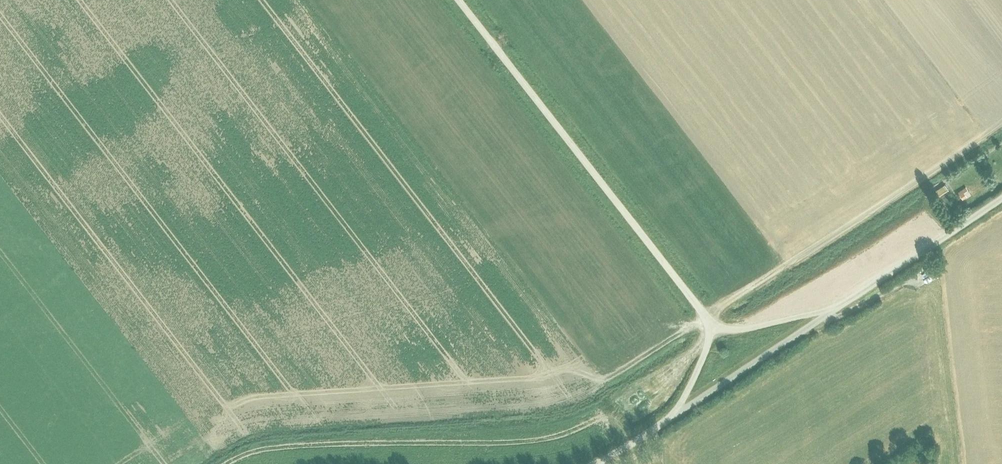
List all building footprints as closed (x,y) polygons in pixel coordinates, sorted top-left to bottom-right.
[(938,193),(946,188),(943,182),(934,187),(938,193)] [(964,187),(955,189),(958,198),(966,196),(964,187)] [(934,268),(925,272),(927,278),(937,275),(934,268)]
